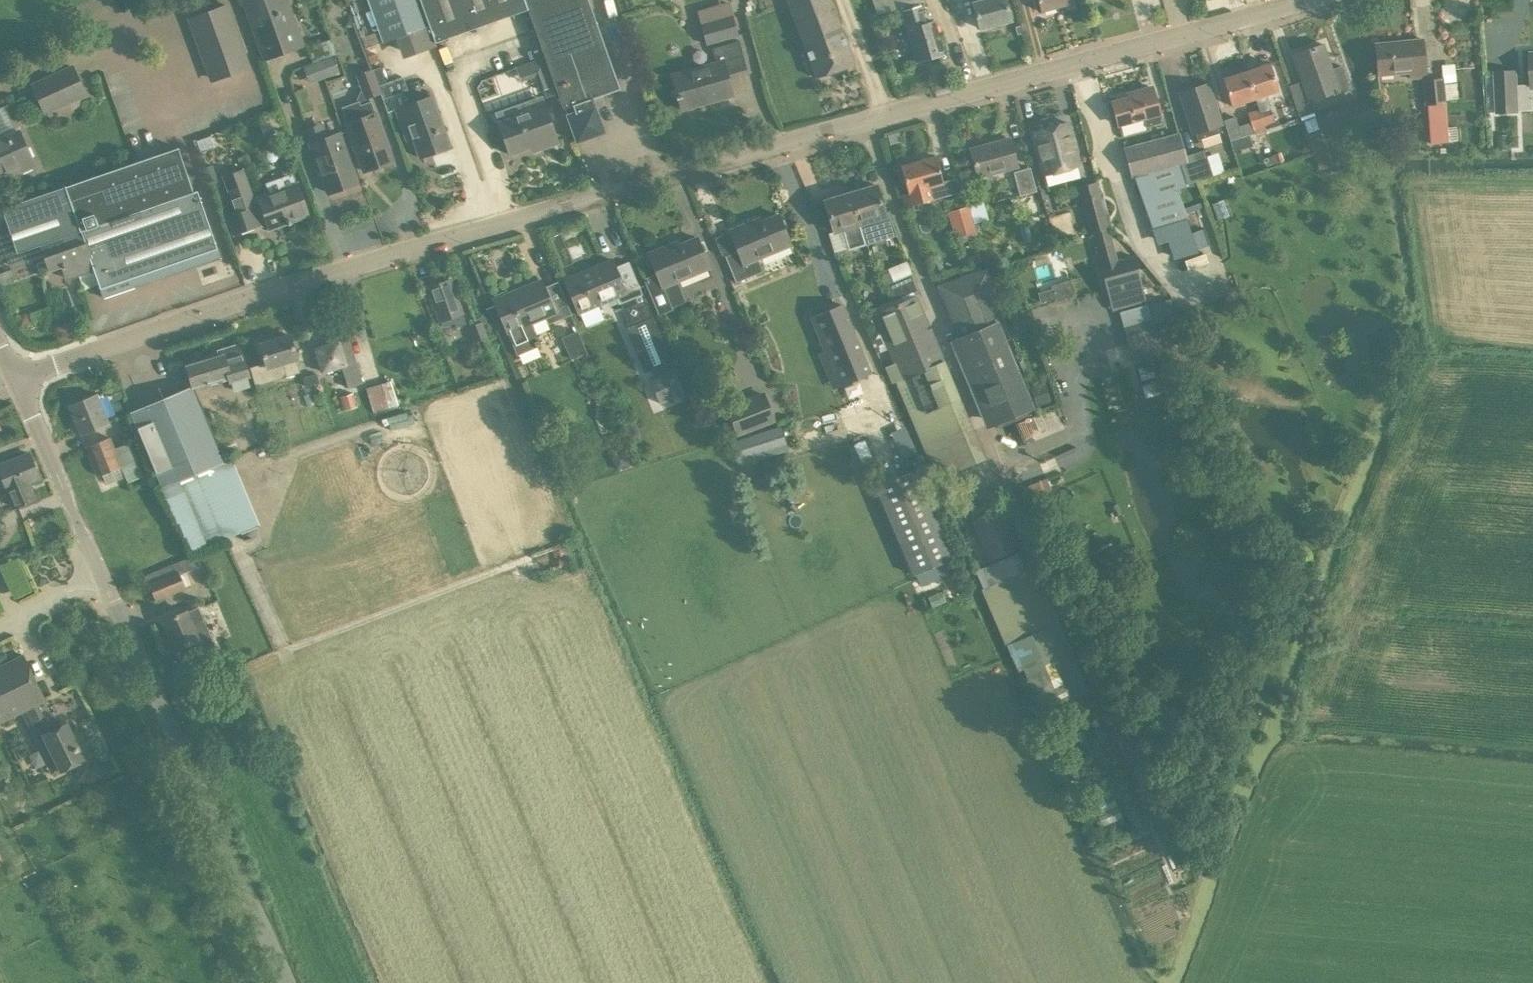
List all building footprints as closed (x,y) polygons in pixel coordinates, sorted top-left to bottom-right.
[(264,59),(302,46),(285,0),(243,0),(244,3),(264,59)] [(423,49),(436,45),(435,42),(429,26),(419,0),(377,0),(391,39),(404,35),(411,54),(423,49)] [(429,26),(435,42),(527,9),(524,0),(419,0),(429,26)] [(554,83),(563,109),(565,108),(577,142),(600,133),(602,131),(602,129),(594,106),(600,104),(601,103),(602,102),(602,100),(600,95),(619,88),(588,0),(524,0),(527,9),(528,9),(540,45),(549,68),(554,83)] [(854,64),(830,0),(788,0),(817,78),(854,64)] [(878,14),(920,1),(920,0),(873,0),(878,14)] [(972,4),(979,29),(1010,21),(1005,0),(986,0),(972,4)] [(1070,4),(1069,0),(1037,0),(1040,12),(1070,4)] [(215,80),(249,68),(227,6),(193,18),(215,80)] [(920,6),(902,11),(916,61),(943,54),(934,21),(925,24),(920,6)] [(707,44),(738,36),(732,15),(701,24),(707,44)] [(1409,73),(1409,79),(1425,77),(1422,39),(1374,44),(1377,76),(1409,73)] [(716,63),(672,75),(681,110),(733,95),(727,75),(747,69),(739,40),(712,48),(716,63)] [(327,41),(311,47),(316,60),(332,54),(327,41)] [(1309,102),(1348,88),(1340,67),(1331,70),(1322,45),(1291,56),(1301,82),(1288,87),(1300,118),(1313,113),(1309,102)] [(376,53),(368,56),(371,63),(379,61),(376,53)] [(333,55),(315,63),(321,79),(340,72),(333,55)] [(1246,72),(1254,99),(1278,91),(1269,64),(1246,72)] [(44,110),(84,92),(73,67),(33,86),(44,110)] [(386,84),(380,67),(373,69),(379,86),(386,84)] [(549,68),(534,73),(539,88),(554,83),(549,68)] [(357,75),(362,88),(365,98),(369,96),(381,92),(372,70),(357,75)] [(1497,112),(1517,111),(1515,71),(1495,72),(1497,112)] [(1254,99),(1246,72),(1222,79),(1231,107),(1254,99)] [(1427,105),(1430,131),(1431,144),(1448,142),(1444,100),(1443,84),(1442,79),(1422,81),(1425,105),(1427,105)] [(1456,83),(1443,84),(1444,100),(1458,99),(1456,83)] [(1179,93),(1192,134),(1195,133),(1198,142),(1222,134),(1219,125),(1221,125),(1207,84),(1179,93)] [(1152,87),(1134,92),(1135,96),(1112,103),(1118,125),(1142,118),(1145,128),(1161,124),(1158,114),(1159,113),(1152,87)] [(419,157),(450,146),(432,96),(395,109),(402,128),(408,126),(419,157)] [(355,103),(341,108),(347,124),(347,123),(364,171),(392,160),(375,113),(371,101),(360,105),(359,101),(355,103)] [(540,149),(558,143),(543,101),(524,107),(526,112),(498,122),(510,155),(538,145),(540,149)] [(23,127),(17,129),(6,103),(0,106),(0,173),(7,171),(9,176),(38,165),(23,127)] [(1269,106),(1257,110),(1262,125),(1264,125),(1274,121),(1269,106)] [(1262,125),(1257,110),(1247,113),(1250,123),(1238,127),(1235,117),(1224,121),(1231,140),(1254,132),(1263,130),(1265,129),(1264,125),(1262,125)] [(282,125),(277,112),(257,120),(262,133),(282,125)] [(1383,126),(1388,125),(1385,115),(1380,117),(1383,127),(1383,126)] [(1044,175),(1079,165),(1067,122),(1032,132),(1044,175)] [(311,144),(328,192),(356,182),(339,133),(325,139),(320,125),(307,130),(312,143),(311,144)] [(1263,130),(1254,132),(1256,138),(1267,135),(1265,129),(1263,130)] [(1186,161),(1184,156),(1178,133),(1125,148),(1132,177),(1133,176),(1157,243),(1190,234),(1177,194),(1178,193),(1176,188),(1188,184),(1182,164),(1186,161)] [(1508,135),(1497,134),(1497,148),(1508,148),(1508,135)] [(1253,146),(1249,135),(1230,141),(1234,152),(1253,146)] [(977,178),(1016,167),(1008,138),(969,149),(977,178)] [(65,186),(94,269),(103,298),(136,287),(133,277),(217,248),(197,192),(193,193),(178,148),(65,186)] [(1188,184),(1213,175),(1204,150),(1184,156),(1186,161),(1182,164),(1188,184)] [(1274,154),(1262,159),(1265,166),(1277,162),(1274,154)] [(935,156),(901,166),(908,193),(902,195),(905,206),(913,204),(914,210),(934,204),(929,187),(943,183),(935,156)] [(208,179),(217,176),(213,164),(203,168),(208,179)] [(1020,195),(1036,191),(1030,168),(1014,172),(1020,195)] [(298,183),(257,198),(253,199),(242,169),(224,176),(237,212),(228,216),(235,234),(260,225),(258,221),(265,218),(268,229),(309,214),(298,183)] [(1134,257),(1117,262),(1095,182),(1078,187),(1090,233),(1093,232),(1102,266),(1100,266),(1112,311),(1146,302),(1134,257)] [(850,193),(865,243),(895,234),(887,214),(885,215),(876,185),(850,193)] [(67,278),(94,269),(65,186),(2,208),(17,253),(41,245),(49,270),(62,265),(67,278)] [(865,243),(850,193),(838,197),(837,192),(827,195),(828,200),(824,201),(834,231),(843,228),(849,248),(865,243)] [(956,237),(976,232),(969,206),(949,212),(956,237)] [(763,271),(757,259),(790,245),(778,214),(761,222),(759,218),(730,230),(738,250),(725,256),(735,283),(763,271)] [(1201,230),(1190,234),(1195,251),(1207,247),(1201,230)] [(663,287),(709,268),(696,238),(679,245),(677,242),(648,254),(656,273),(643,279),(658,315),(672,309),(663,287)] [(976,263),(983,261),(979,251),(972,253),(976,263)] [(908,259),(889,266),(894,278),(913,270),(908,259)] [(645,373),(671,362),(642,295),(628,262),(614,268),(611,261),(564,280),(578,314),(615,298),(618,305),(620,304),(629,328),(626,329),(645,373)] [(1031,408),(996,323),(1003,320),(986,268),(937,284),(945,303),(957,297),(964,313),(951,318),(994,423),(1031,408)] [(890,302),(917,291),(910,275),(893,282),(889,272),(879,276),(890,302)] [(450,280),(428,288),(440,321),(441,321),(443,326),(454,323),(456,327),(466,323),(462,313),(450,280)] [(541,280),(507,294),(506,292),(496,296),(497,299),(494,300),(517,356),(541,346),(531,323),(545,318),(548,324),(572,315),(558,282),(544,287),(541,280)] [(1070,280),(1050,286),(1055,301),(1074,295),(1070,280)] [(884,327),(868,334),(876,353),(892,346),(899,361),(885,367),(890,380),(894,379),(925,455),(935,479),(982,459),(973,435),(916,298),(879,313),(884,327)] [(1147,304),(1119,312),(1123,328),(1127,341),(1155,334),(1151,321),(1147,304)] [(842,306),(812,318),(840,385),(870,373),(842,306)] [(485,336),(480,322),(467,327),(472,341),(485,336)] [(579,332),(562,338),(571,360),(588,353),(579,332)] [(265,363),(250,367),(256,386),(300,372),(296,359),(297,358),(290,335),(260,344),(265,363)] [(348,388),(362,384),(348,338),(315,349),(323,372),(341,366),(348,388)] [(240,352),(238,345),(221,350),(222,355),(187,366),(193,386),(228,375),(230,381),(248,375),(241,351),(240,352)] [(1156,375),(1154,360),(1140,362),(1142,377),(1156,375)] [(675,371),(651,381),(660,405),(684,394),(675,371)] [(306,386),(319,382),(316,374),(303,377),(306,386)] [(1176,377),(1142,386),(1145,398),(1179,389),(1176,377)] [(374,412),(398,405),(390,381),(367,388),(374,412)] [(1044,382),(1030,386),(1037,406),(1051,402),(1044,382)] [(180,392),(132,413),(191,554),(256,526),(228,459),(225,460),(212,431),(200,401),(194,387),(180,392)] [(764,391),(724,407),(736,436),(776,420),(764,391)] [(353,393),(340,397),(344,411),(357,407),(353,393)] [(81,434),(108,423),(97,395),(70,405),(81,434)] [(627,441),(640,436),(634,421),(621,426),(627,441)] [(786,445),(780,426),(732,441),(737,460),(786,445)] [(142,475),(129,442),(114,448),(109,437),(87,446),(99,476),(122,467),(128,481),(142,475)] [(618,470),(631,464),(625,451),(612,456),(618,470)] [(40,478),(30,453),(0,464),(0,483),(3,482),(7,491),(14,507),(36,498),(29,482),(40,478)] [(947,561),(950,560),(911,471),(874,487),(913,575),(915,574),(947,561)] [(1117,505),(1111,507),(1115,516),(1121,513),(1117,505)] [(999,510),(972,522),(988,560),(1015,548),(999,510)] [(974,569),(983,588),(1034,566),(1026,547),(974,569)] [(194,556),(146,576),(149,583),(155,599),(187,586),(180,570),(197,563),(194,556)] [(947,561),(915,574),(921,586),(953,573),(947,561)] [(1005,645),(1013,641),(1058,621),(1034,566),(983,588),(981,589),(1005,645)] [(202,655),(216,649),(198,607),(187,612),(186,610),(164,620),(176,649),(183,664),(194,659),(197,665),(205,661),(202,655)] [(1059,621),(1058,621),(1013,641),(1042,709),(1088,689),(1059,621)] [(22,711),(36,739),(43,735),(60,771),(74,764),(80,777),(97,768),(78,731),(73,734),(67,722),(51,730),(37,703),(45,700),(23,655),(0,666),(0,721),(22,711)]
